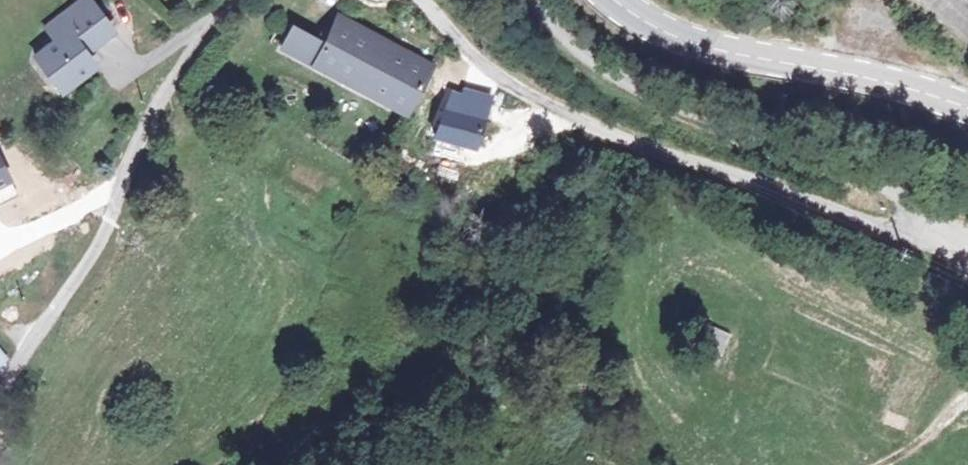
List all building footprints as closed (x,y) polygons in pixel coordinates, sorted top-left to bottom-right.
[(67,34),(49,46),(37,54),(60,91),(89,72),(81,58),(107,41),(83,4),(58,20),(67,34)] [(41,32),(49,46),(67,34),(58,20),(41,32)] [(423,82),(418,80),(425,68),(337,23),(329,35),(321,31),(315,40),(295,30),(283,52),(398,116),(412,91),(416,94),(423,82)] [(60,91),(37,54),(29,60),(52,96),(60,91)] [(429,86),(423,82),(416,94),(423,97),(429,86)] [(443,101),(430,143),(470,156),(480,124),(455,117),(457,104),(443,101)] [(18,195),(0,158),(0,204),(18,195)] [(688,320),(679,340),(687,345),(682,357),(707,368),(722,336),(688,320)]
